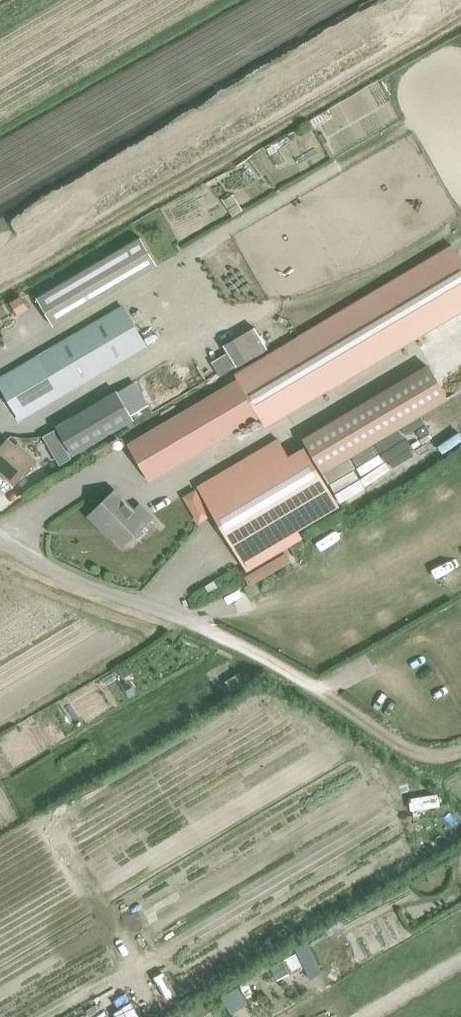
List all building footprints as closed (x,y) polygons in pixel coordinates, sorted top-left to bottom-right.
[(52,326),(156,265),(140,237),(36,298),(52,326)] [(242,384),(132,448),(154,486),(264,421),(270,431),(460,312),(460,248),(459,245),(239,379),(242,384)] [(122,307),(0,378),(0,388),(19,422),(146,348),(122,307)] [(237,373),(267,355),(253,331),(223,348),(237,373)] [(446,399),(427,367),(303,440),(309,452),(322,472),(446,399)] [(56,427),(72,456),(133,422),(129,415),(147,406),(133,383),(116,392),(56,427)] [(6,440),(0,447),(0,472),(14,485),(37,461),(18,445),(15,447),(6,440)] [(284,441),(204,488),(255,574),(293,552),(287,542),(345,507),(322,472),(309,452),(299,458),(284,441)] [(65,448),(53,455),(59,465),(71,458),(65,448)] [(118,493),(92,519),(104,532),(107,529),(126,549),(156,521),(143,507),(137,513),(118,493)] [(203,503),(191,510),(199,523),(210,516),(203,503)] [(217,588),(213,582),(204,587),(209,594),(217,588)] [(128,664),(118,671),(122,678),(133,672),(128,664)] [(238,673),(224,682),(231,693),(245,684),(238,673)] [(120,683),(130,697),(136,693),(131,686),(128,688),(124,681),(120,683)] [(303,966),(297,954),(286,960),(293,971),(303,966)] [(90,1011),(93,1016),(154,1016),(181,1002),(162,970),(90,1011)]
